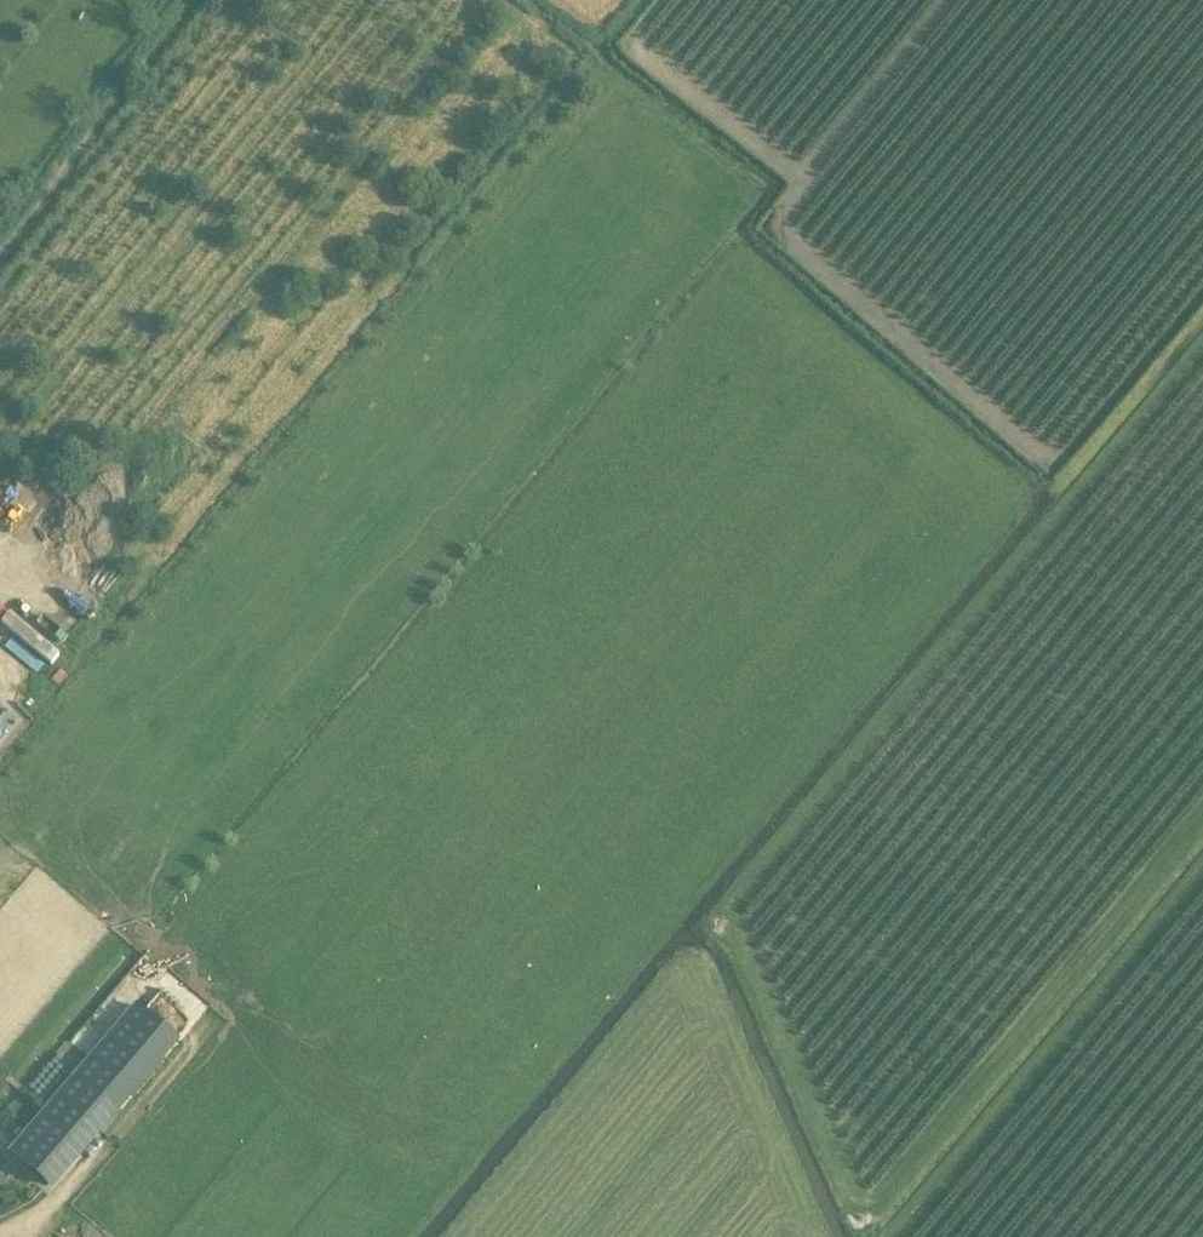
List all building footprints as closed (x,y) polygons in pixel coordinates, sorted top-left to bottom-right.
[(49,1101),(9,1150),(45,1180),(85,1132),(49,1101)] [(0,1125),(0,1136),(10,1145),(24,1130),(9,1116),(0,1125)]
